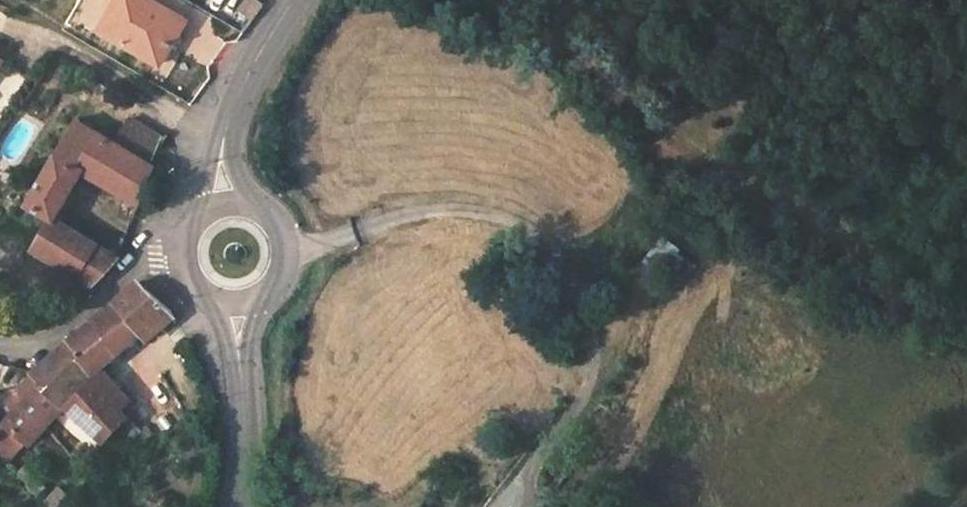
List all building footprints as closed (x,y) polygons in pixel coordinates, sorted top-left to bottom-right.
[(172,33),(180,20),(147,0),(117,0),(99,29),(158,66),(170,47),(165,44),(172,33)] [(253,19),(261,8),(250,0),(247,0),(240,9),(253,19)] [(177,36),(172,33),(165,44),(170,47),(177,36)] [(129,121),(114,145),(152,168),(162,141),(129,121)] [(138,204),(152,168),(114,145),(78,123),(29,205),(51,218),(55,218),(83,171),(138,204)] [(77,276),(98,245),(55,218),(51,218),(34,248),(77,276)] [(118,258),(98,245),(77,276),(90,285),(116,261),(118,258)] [(664,277),(678,288),(696,267),(682,256),(664,277)] [(137,283),(92,321),(117,355),(157,322),(162,327),(174,318),(172,315),(137,283)] [(92,375),(117,355),(92,321),(77,333),(68,341),(92,375)] [(52,356),(33,373),(43,382),(39,386),(62,405),(92,375),(68,341),(52,356)] [(136,409),(104,372),(95,378),(66,407),(104,442),(136,409)] [(5,425),(0,430),(0,455),(9,462),(27,442),(30,443),(63,406),(62,405),(39,386),(43,382),(33,373),(0,410),(0,420),(5,425)] [(132,421),(122,432),(130,441),(141,431),(132,421)] [(16,475),(28,486),(36,495),(45,486),(25,467),(16,475)] [(49,506),(55,506),(66,496),(59,489),(45,503),(49,506)]
